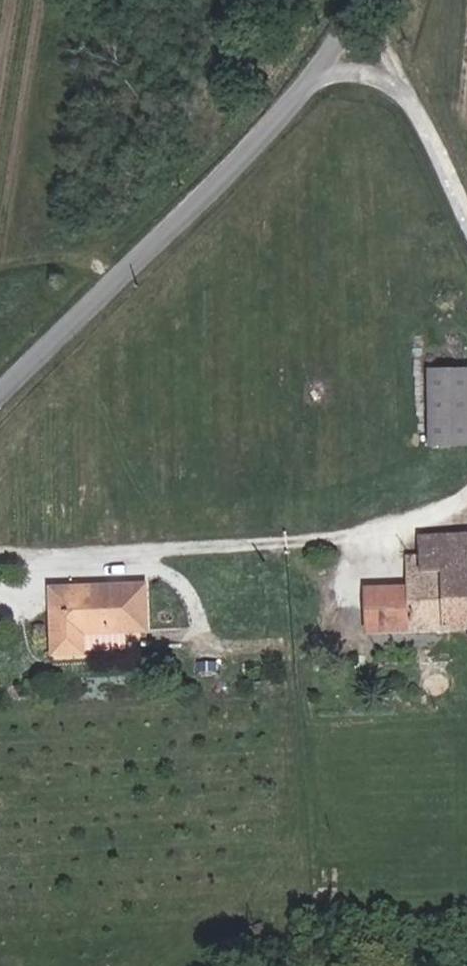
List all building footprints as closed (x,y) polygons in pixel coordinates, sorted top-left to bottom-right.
[(466,448),(466,364),(435,372),(451,452),(466,448)] [(466,558),(466,532),(432,534),(434,550),(434,559),(466,558)] [(434,559),(434,550),(410,551),(410,580),(397,581),(398,623),(466,621),(466,558),(434,559)] [(147,625),(143,581),(50,589),(56,653),(128,646),(127,627),(147,625)] [(370,624),(398,623),(397,581),(369,583),(370,624)] [(148,645),(147,625),(127,627),(128,646),(148,645)]
